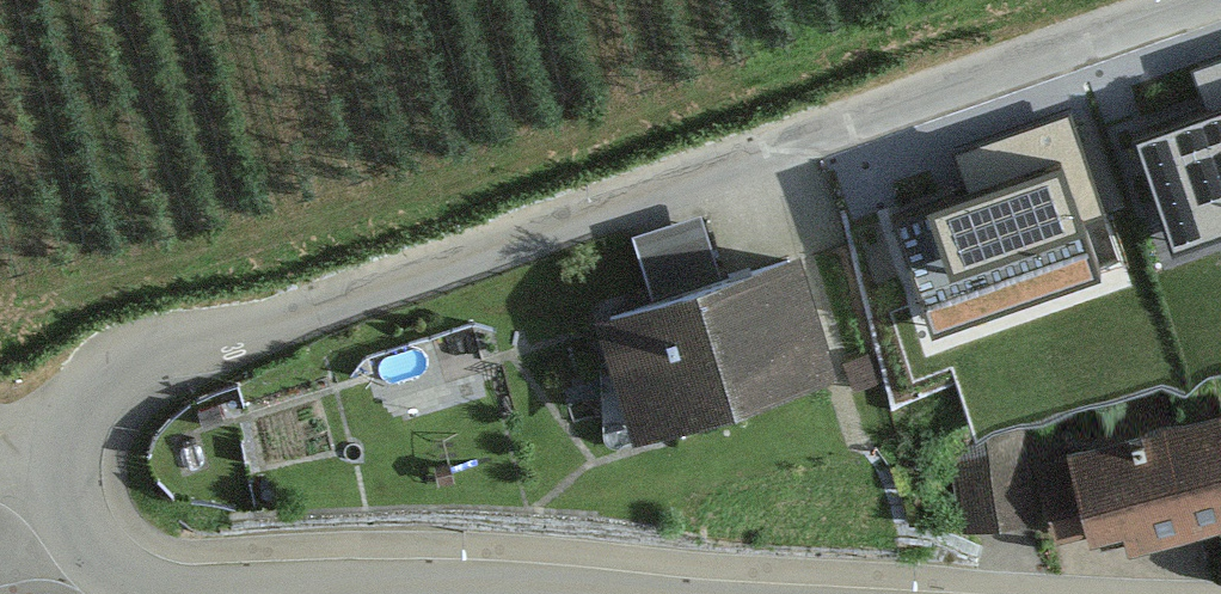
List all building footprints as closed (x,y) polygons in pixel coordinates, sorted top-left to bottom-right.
[(1142,147),(1177,250),(1220,235),(1220,120),(1142,147)] [(1092,280),(1057,175),(899,227),(933,332),(1092,280)] [(792,263),(600,324),(635,435),(827,374),(792,263)] [(1072,458),(1091,532),(1132,522),(1137,543),(1220,521),(1220,419),(1072,458)] [(1041,448),(966,449),(968,520),(1043,518),(1041,448)]
